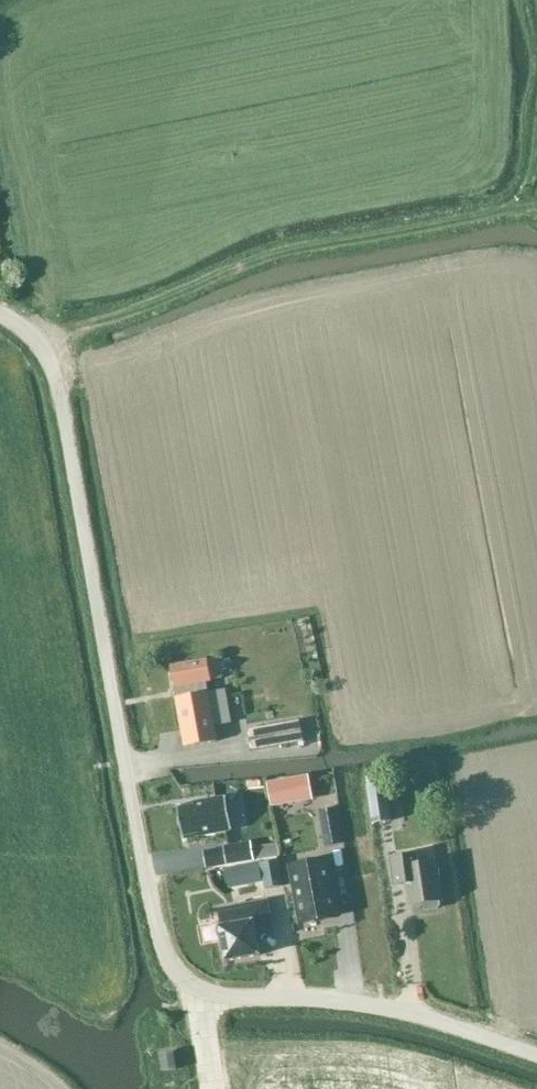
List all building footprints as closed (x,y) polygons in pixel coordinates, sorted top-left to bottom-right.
[(211,681),(222,679),(219,659),(208,661),(171,667),(186,747),(217,742),(207,682),(212,681),(211,681)] [(228,754),(291,745),(289,731),(226,740),(228,754)] [(308,776),(269,783),(273,806),(312,799),(308,776)] [(368,787),(374,824),(392,821),(387,784),(368,787)] [(179,809),(179,806),(177,806),(183,839),(185,839),(184,836),(201,833),(201,836),(232,831),(226,797),(195,803),(196,806),(179,809)] [(336,808),(319,812),(319,813),(324,812),(326,824),(321,825),(325,846),(343,843),(336,808)] [(251,843),(225,847),(227,865),(280,856),(279,845),(252,849),(251,843)] [(392,858),(396,886),(409,884),(412,905),(424,904),(424,908),(428,911),(438,909),(441,906),(440,901),(441,901),(435,863),(418,865),(416,854),(392,858)] [(278,859),(260,862),(265,888),(282,885),(278,859)] [(291,867),(301,923),(337,917),(327,860),(291,867)] [(268,901),(218,909),(222,927),(219,927),(225,962),(259,957),(254,930),(272,927),(268,901)] [(164,1073),(178,1072),(175,1054),(162,1056),(164,1073)]
